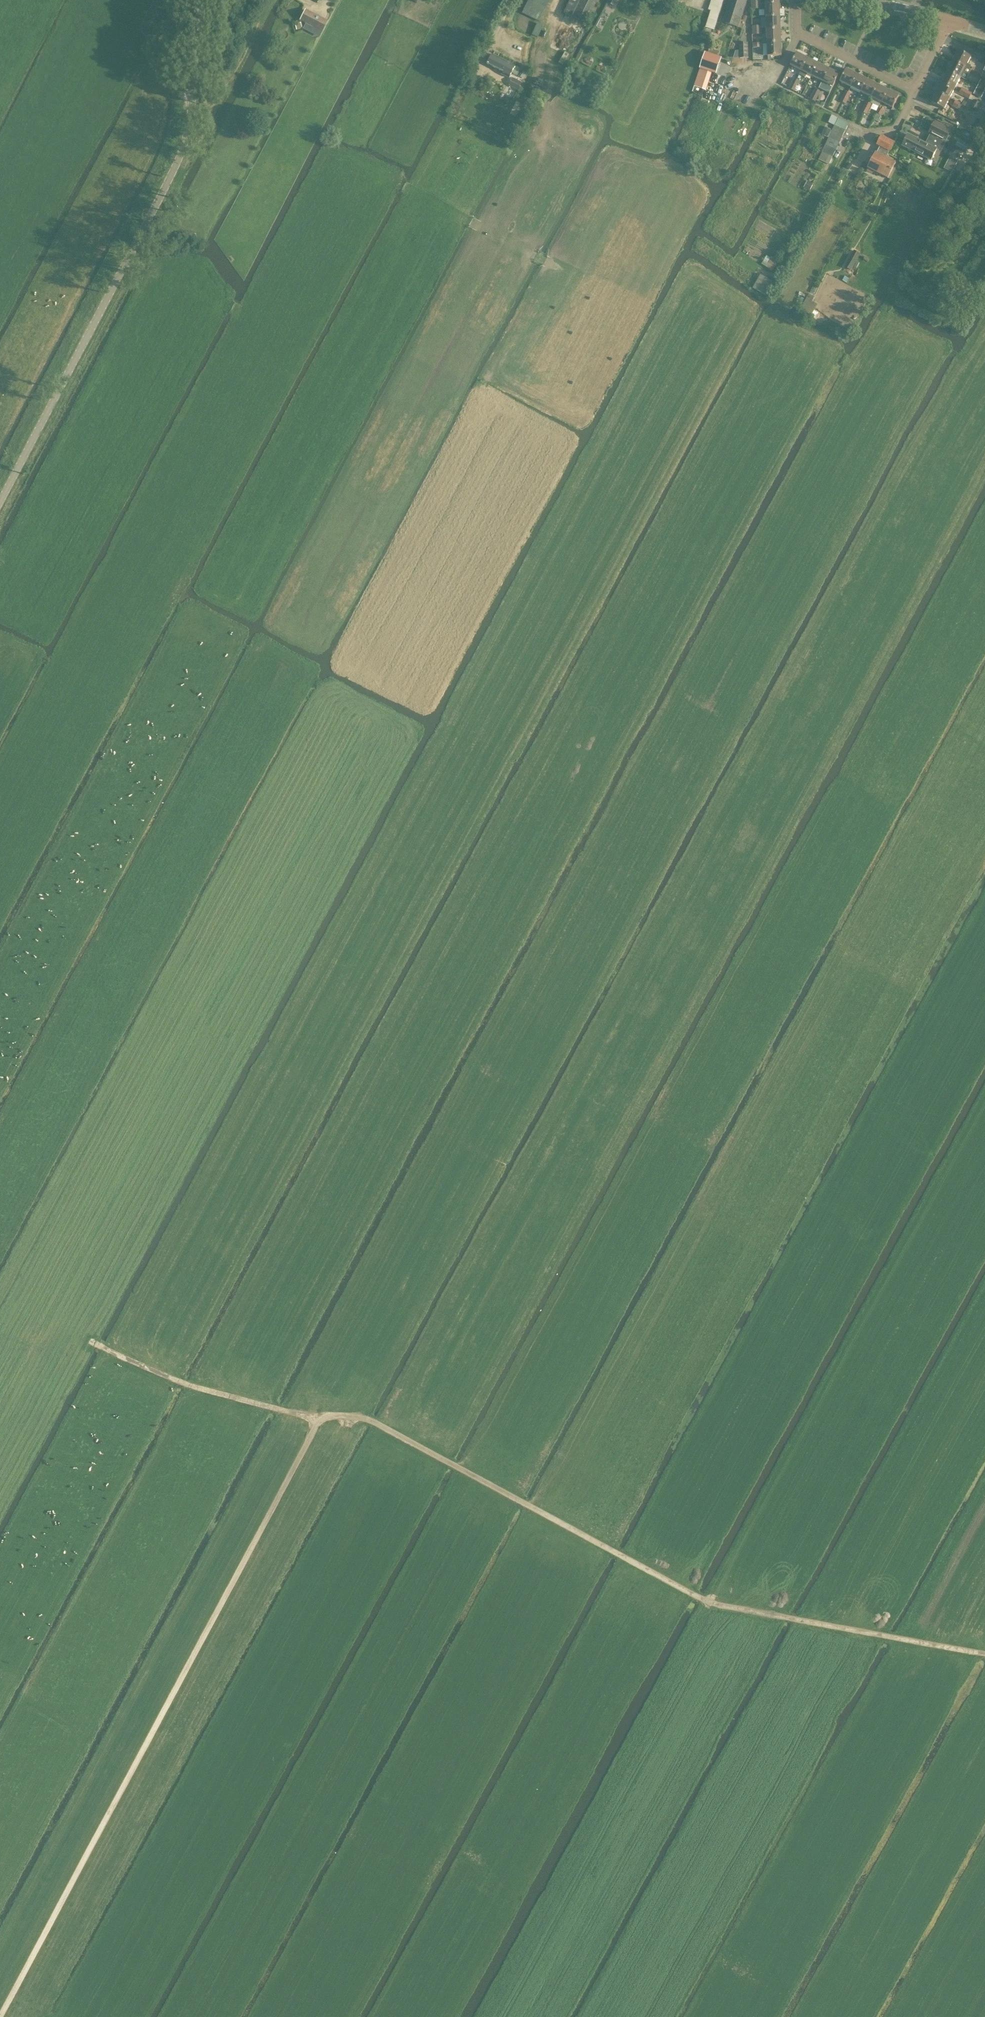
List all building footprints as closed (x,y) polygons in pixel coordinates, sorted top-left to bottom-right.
[(584,22),(586,23),(597,0),(571,0),(565,13),(584,22)] [(706,27),(714,30),(723,0),(711,0),(708,10),(711,10),(706,27)] [(723,22),(738,27),(747,0),(730,0),(723,22)] [(766,4),(760,4),(760,8),(760,10),(766,10),(766,17),(780,17),(780,3),(766,4)] [(306,11),(301,20),(317,28),(322,19),(306,11)] [(767,30),(781,30),(780,17),(766,17),(767,30)] [(543,26),(538,23),(532,35),(538,37),(543,26)] [(767,43),(781,43),(781,30),(767,30),(767,43)] [(748,58),(748,43),(739,43),(740,58),(748,58)] [(768,57),(781,56),(781,43),(767,43),(768,57)] [(959,50),(953,61),(966,67),(970,69),(971,66),(968,64),(971,57),(959,50)] [(562,65),(569,55),(564,52),(558,62),(562,65)] [(706,52),(700,68),(712,72),(717,74),(722,58),(706,52)] [(801,71),(808,58),(797,53),(791,65),(801,71)] [(491,54),(486,64),(502,72),(501,74),(509,78),(511,73),(516,76),(520,69),(491,54)] [(805,78),(807,74),(812,76),(818,64),(808,58),(801,71),(799,75),(805,78)] [(961,78),(966,67),(953,61),(948,71),(961,78)] [(823,81),(829,69),(818,64),(812,76),(823,81)] [(700,69),(694,87),(706,91),(712,72),(700,68),(700,69)] [(833,87),(840,74),(829,69),(823,81),(833,87)] [(851,87),(857,75),(846,69),(840,82),(851,87)] [(948,71),(943,82),(955,88),(961,78),(948,71)] [(861,92),(868,80),(857,75),(851,87),(861,92)] [(512,78),(509,85),(518,90),(521,83),(512,78)] [(872,98),(878,85),(868,80),(861,92),(872,98)] [(943,82),(937,92),(950,99),(955,88),(943,82)] [(882,103),(889,90),(878,85),(872,98),(882,103)] [(751,113),(766,90),(762,87),(747,110),(751,113)] [(984,91),(978,87),(974,94),(981,98),(984,91)] [(889,90),(882,103),(893,108),(899,96),(889,90)] [(944,109),(950,99),(937,92),(932,103),(944,109)] [(977,111),(981,104),(974,100),(970,107),(977,111)] [(517,118),(523,105),(516,102),(510,114),(517,118)] [(832,115),(829,122),(835,125),(845,130),(848,123),(839,118),(832,115)] [(930,132),(932,133),(946,141),(953,128),(944,123),(943,126),(935,122),(930,132)] [(845,130),(835,125),(832,132),(842,137),(845,130)] [(826,128),(822,135),(828,138),(831,131),(826,128)] [(832,132),(829,139),(839,144),(842,137),(832,132)] [(936,162),(946,141),(932,133),(926,144),(908,135),(903,145),(936,162)] [(890,151),(894,142),(882,136),(877,145),(890,151)] [(825,146),(835,151),(839,144),(829,139),(825,146)] [(956,146),(967,151),(970,145),(959,140),(956,146)] [(957,147),(949,143),(947,148),(954,152),(957,147)] [(834,154),(835,151),(825,146),(822,153),(832,158),(834,154)] [(829,165),(832,158),(822,153),(819,160),(829,165)] [(888,178),(896,163),(876,153),(868,168),(888,178)] [(956,172),(961,160),(951,155),(945,168),(956,172)] [(814,184),(808,181),(804,188),(810,191),(814,184)] [(857,261),(861,254),(854,250),(845,267),(851,270),(854,266),(857,261)] [(777,262),(767,256),(762,264),(772,270),(777,262)] [(761,275),(758,280),(742,270),(738,277),(754,287),(753,288),(766,296),(774,283),(761,275)] [(806,299),(799,312),(810,318),(817,305),(806,299)]
